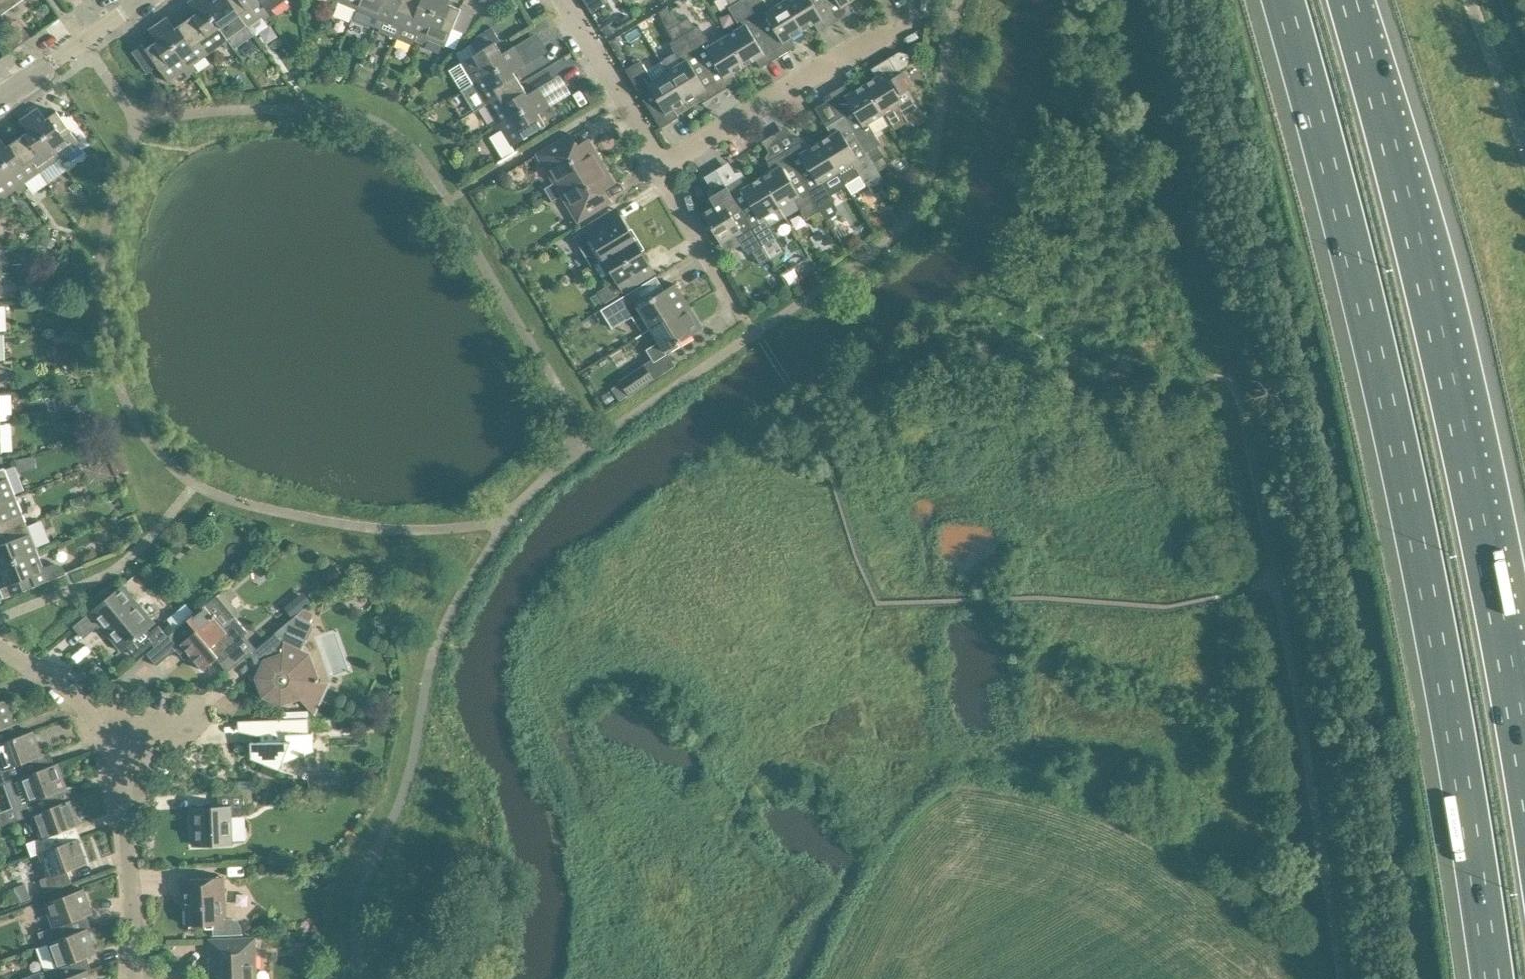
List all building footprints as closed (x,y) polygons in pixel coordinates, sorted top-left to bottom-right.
[(1,14),(21,0),(0,0),(0,13),(1,14)] [(231,44),(200,0),(192,0),(188,2),(196,13),(186,20),(209,53),(223,43),(226,48),(231,44)] [(230,0),(214,0),(200,0),(231,44),(236,41),(233,36),(248,25),(230,0)] [(271,16),(260,0),(230,0),(248,25),(262,15),(266,20),(271,16)] [(271,16),(276,13),(272,8),(284,0),(260,0),(271,16)] [(357,0),(332,0),(330,4),(337,7),(335,12),(350,18),(357,0)] [(384,0),(357,0),(350,18),(368,26),(370,21),(374,22),(384,0)] [(409,0),(384,0),(374,22),(381,25),(380,28),(381,31),(394,37),(409,0)] [(435,0),(409,0),(394,37),(411,44),(414,42),(415,39),(418,41),(435,0)] [(459,8),(448,3),(449,0),(435,0),(418,41),(426,44),(428,38),(445,45),(453,28),(465,33),(475,9),(461,4),(459,8)] [(591,12),(606,2),(605,0),(584,0),(591,12)] [(778,57),(744,0),(731,0),(734,4),(728,7),(740,27),(725,36),(744,66),(756,59),(761,67),(778,57)] [(778,57),(796,46),(791,37),(802,30),(784,0),(769,9),(764,0),(744,0),(778,57)] [(824,0),(785,0),(784,0),(802,30),(814,23),(819,32),(837,21),(824,0)] [(837,21),(854,11),(849,2),(852,0),(824,0),(837,21)] [(744,66),(725,36),(711,45),(699,25),(695,27),(689,16),(678,23),(720,92),(737,81),(732,73),(744,66)] [(209,53),(186,20),(175,28),(167,17),(158,24),(192,72),(197,68),(194,63),(209,53)] [(702,103),(720,92),(678,23),(667,29),(673,40),(670,42),(676,52),(661,61),(689,107),(701,100),(702,103)] [(187,75),(192,72),(158,24),(149,30),(157,41),(146,48),(157,64),(168,81),(184,70),(187,75)] [(502,53),(496,42),(500,40),(492,28),(470,41),(477,52),(461,62),(449,69),(461,89),(468,85),(469,86),(519,56),(513,46),(502,53)] [(21,44),(31,37),(25,29),(15,36),(21,44)] [(11,51),(21,44),(15,36),(5,43),(11,51)] [(865,84),(883,114),(897,105),(909,125),(912,124),(913,126),(923,120),(922,117),(924,116),(907,87),(912,83),(907,74),(904,76),(902,73),(900,75),(897,71),(907,65),(910,56),(901,54),(899,51),(871,68),(876,77),(865,84)] [(470,88),(463,92),(474,111),(486,104),(487,106),(522,85),(520,83),(514,72),(525,65),(519,56),(469,86),(470,88)] [(661,61),(647,70),(640,60),(625,69),(661,128),(679,117),(677,114),(689,107),(661,61)] [(883,114),(865,84),(853,91),(848,83),(830,93),(843,116),(873,162),(883,156),(877,145),(880,143),(874,133),(889,124),(883,114)] [(494,129),(545,98),(538,87),(527,94),(522,85),(487,106),(495,119),(490,122),(494,129)] [(504,159),(516,152),(512,145),(546,125),(539,113),(550,106),(545,98),(494,129),(496,132),(490,136),(504,159)] [(29,114),(63,162),(68,159),(64,154),(80,144),(57,111),(46,119),(38,108),(29,114)] [(62,163),(63,162),(29,114),(20,121),(28,131),(17,139),(40,171),(41,171),(49,181),(67,169),(62,163)] [(831,134),(820,142),(838,172),(838,171),(845,184),(860,175),(865,183),(866,184),(867,183),(872,192),(885,184),(886,184),(878,171),(873,162),(843,116),(826,126),(831,134)] [(549,195),(601,164),(596,156),(597,153),(588,138),(577,145),(571,133),(537,154),(554,182),(544,188),(549,195)] [(17,139),(6,146),(0,137),(0,156),(24,190),(29,187),(33,193),(48,182),(40,171),(17,139)] [(803,140),(785,151),(821,209),(827,220),(836,214),(836,206),(834,202),(835,200),(823,181),(838,172),(820,142),(808,149),(803,140)] [(806,218),(821,209),(785,151),(768,161),(773,170),(761,177),(785,217),(800,208),(806,218)] [(24,190),(0,156),(0,199),(16,189),(19,194),(24,190)] [(601,164),(549,195),(552,201),(562,195),(578,222),(612,201),(605,190),(615,184),(608,172),(605,172),(601,164)] [(744,176),(727,186),(762,245),(771,258),(783,251),(775,237),(777,236),(771,226),(785,217),(761,177),(749,184),(744,176)] [(715,205),(702,213),(721,243),(735,234),(748,254),(752,251),(760,265),(771,258),(762,245),(727,186),(709,197),(715,205)] [(616,208),(573,234),(580,246),(592,266),(593,268),(595,266),(636,241),(635,240),(616,208)] [(598,292),(590,296),(596,306),(603,301),(604,302),(654,272),(636,241),(595,266),(602,276),(610,271),(616,280),(597,291),(598,292)] [(651,328),(689,305),(675,283),(644,302),(634,308),(639,317),(643,315),(651,328)] [(611,303),(601,310),(612,329),(632,317),(634,320),(639,317),(634,308),(644,302),(635,289),(611,303)] [(689,305),(651,328),(659,342),(646,349),(654,361),(680,346),(677,342),(702,328),(689,305)] [(653,378),(644,365),(620,381),(629,394),(653,378)] [(16,497),(4,467),(0,469),(0,503),(16,497)] [(27,525),(16,497),(0,503),(0,535),(27,525)] [(38,553),(27,525),(0,535),(0,564),(1,567),(38,553)] [(44,568),(38,553),(1,567),(5,578),(0,580),(0,589),(3,598),(66,573),(66,572),(65,572),(63,569),(62,567),(61,566),(59,565),(58,564),(56,564),(55,564),(44,568)] [(155,623),(132,596),(129,598),(120,587),(91,612),(100,623),(99,623),(122,651),(128,646),(136,655),(152,643),(155,646),(166,637),(168,636),(159,625),(150,633),(147,630),(155,623)] [(176,629),(195,613),(186,603),(168,618),(176,629)] [(168,636),(166,637),(176,649),(182,645),(191,656),(203,670),(216,658),(228,672),(244,658),(233,645),(248,632),(235,616),(232,619),(222,627),(205,605),(195,613),(176,629),(168,636)] [(309,654),(301,650),(314,624),(310,622),(313,614),(303,609),(254,649),(264,661),(256,678),(263,696),(281,705),(300,698),(307,706),(319,680),(309,654)] [(14,724),(6,700),(0,702),(0,730),(14,724)] [(251,758),(280,769),(283,762),(302,755),(302,756),(306,755),(305,754),(314,751),(313,731),(312,731),(312,733),(310,733),(309,718),(263,720),(264,741),(250,742),(251,758)] [(33,732),(33,731),(0,742),(0,744),(33,732)] [(58,764),(57,763),(25,774),(21,763),(42,756),(33,732),(0,744),(0,758),(4,768),(0,770),(0,785),(34,773),(58,764)] [(71,800),(71,799),(50,807),(45,795),(67,788),(58,764),(34,773),(0,785),(0,786),(6,784),(14,806),(0,811),(0,824),(1,825),(18,819),(71,800)] [(193,845),(213,844),(232,843),(231,815),(245,815),(244,793),(218,794),(219,807),(205,807),(205,804),(197,805),(197,808),(194,808),(194,826),(192,826),(193,845)] [(75,839),(71,828),(80,824),(71,800),(18,819),(19,819),(33,814),(41,837),(27,842),(32,856),(78,839),(77,838),(75,839)] [(78,839),(32,856),(40,853),(48,876),(40,879),(45,892),(72,882),(68,870),(87,863),(78,839)] [(226,918),(225,905),(224,877),(181,879),(182,894),(186,894),(187,925),(212,923),(213,934),(241,933),(242,927),(240,923),(238,921),(236,919),(234,918),(233,918),(226,918)] [(25,885),(13,889),(19,905),(30,900),(25,885)] [(49,943),(70,934),(66,923),(92,913),(83,888),(45,902),(54,926),(38,932),(43,945),(49,943)] [(26,978),(64,978),(87,970),(87,969),(74,974),(70,963),(88,956),(96,953),(87,929),(87,928),(70,934),(49,943),(43,945),(36,948),(45,971),(42,972),(42,973),(26,978)] [(209,939),(210,972),(214,972),(214,978),(251,978),(251,970),(257,970),(255,937),(229,938),(209,939)] [(87,970),(64,978),(91,978),(87,970)]
